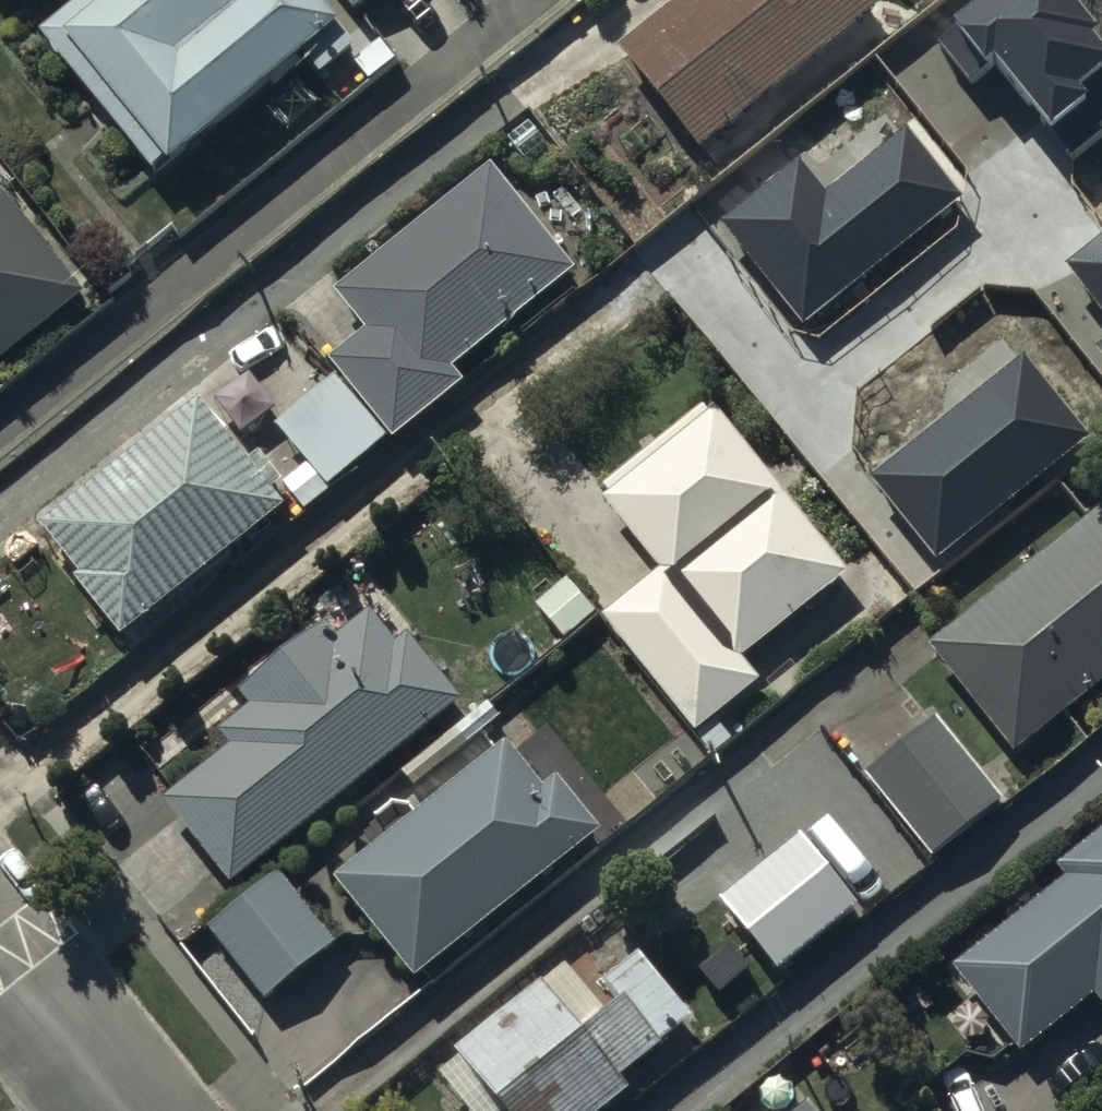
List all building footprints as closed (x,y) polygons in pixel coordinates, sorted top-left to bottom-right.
[(320,0),(85,0),(40,37),(157,179),(304,57),(321,78),(359,47),(320,0)] [(355,13),(372,0),(345,0),(355,13)] [(615,53),(696,154),(875,11),(867,0),(682,0),(615,53)] [(572,271),(487,168),(331,296),(362,334),(325,363),(335,376),(272,428),(304,466),(280,485),(303,513),(326,494),(324,491),(386,440),(389,444),(461,386),(449,372),(572,271)] [(86,299),(1,191),(0,192),(0,366),(86,299)] [(1062,239),(952,323),(1002,389),(980,405),(1016,454),(1101,388),(1101,225),(1072,250),(1062,239)] [(955,398),(952,401),(883,454),(916,498),(890,518),(926,565),(1034,483),(1022,467),(1013,474),(955,398)] [(707,404),(704,406),(600,488),(607,496),(600,502),(657,574),(600,619),(710,759),(730,743),(713,721),(759,685),(739,663),(844,578),(707,404)] [(279,512),(193,405),(37,530),(76,578),(69,584),(116,643),(279,512)] [(925,649),(1010,756),(1101,683),(1101,509),(925,649)] [(159,805),(230,887),(457,704),(406,639),(395,647),(369,613),(332,642),(321,627),(236,694),(248,709),(218,733),(229,748),(159,805)] [(497,720),(483,704),(399,775),(412,790),(497,720)] [(861,731),(837,750),(929,862),(1001,803),(932,720),(884,759),(861,731)] [(814,740),(812,742),(736,804),(805,889),(884,825),(814,740)] [(541,793),(504,748),(331,884),(411,986),(599,834),(556,781),(541,793)] [(1091,997),(1101,1010),(1101,831),(1055,870),(1062,879),(949,971),(1018,1056),(1091,997)] [(334,945),(276,874),(205,932),(263,1004),(334,945)] [(496,1110),(608,1110),(627,1096),(618,1084),(690,1023),(637,959),(607,984),(586,958),(544,993),(537,986),(454,1057),(496,1110)]
